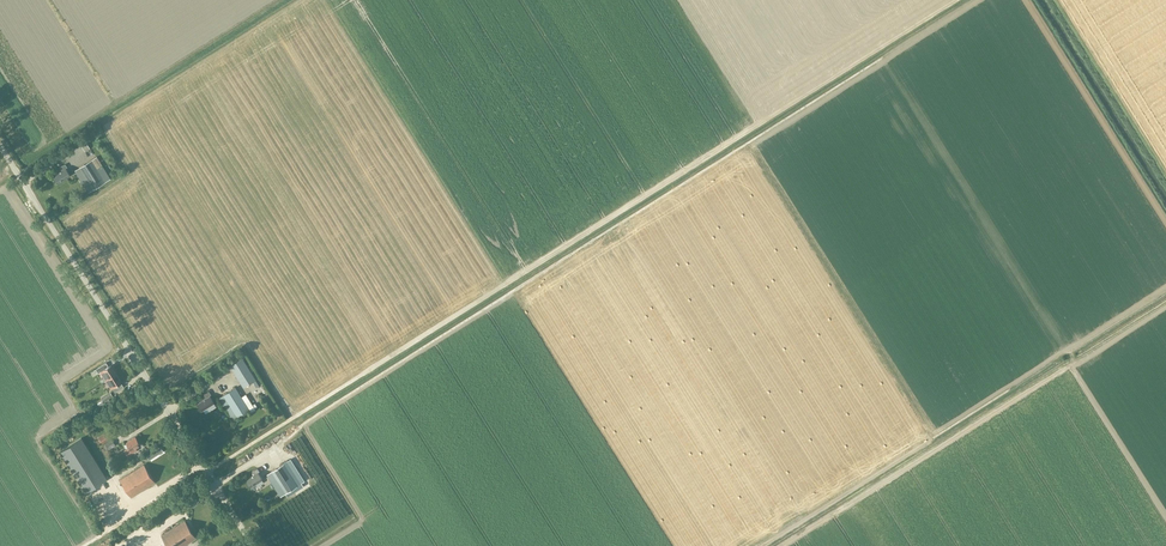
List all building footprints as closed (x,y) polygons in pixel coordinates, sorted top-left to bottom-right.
[(111,179),(103,167),(97,157),(75,171),(88,193),(111,179)] [(58,183),(71,175),(66,169),(68,168),(66,164),(60,167),(62,171),(54,176),(58,183)] [(243,387),(256,379),(243,358),(230,366),(243,387)] [(116,374),(111,365),(109,367),(106,363),(96,369),(99,373),(101,372),(106,381),(116,374)] [(121,383),(122,383),(116,374),(106,381),(112,389),(113,389),(115,393),(124,387),(121,383)] [(246,394),(242,397),(235,388),(218,398),(232,420),(249,410),(251,413),(255,410),(255,408),(257,407),(255,403),(253,405),(246,394)] [(104,402),(112,397),(113,396),(110,392),(101,398),(104,402)] [(202,410),(214,402),(210,396),(211,395),(209,392),(204,394),(205,399),(198,404),(202,410)] [(112,429),(99,437),(103,443),(115,435),(112,429)] [(136,448),(140,445),(135,437),(126,443),(129,447),(123,450),(128,457),(136,452),(138,456),(142,454),(139,449),(137,450),(136,448)] [(81,438),(60,451),(86,492),(107,479),(81,438)] [(112,439),(105,443),(109,449),(116,445),(112,439)] [(281,497),(298,486),(302,483),(287,460),(283,462),(284,464),(267,475),(281,497)] [(132,497),(155,482),(144,465),(120,480),(132,497)] [(254,484),(262,479),(258,473),(259,472),(257,468),(252,470),(254,475),(246,480),(248,484),(251,489),(255,486),(254,484)] [(196,538),(185,521),(161,536),(168,545),(184,545),(196,538)]
